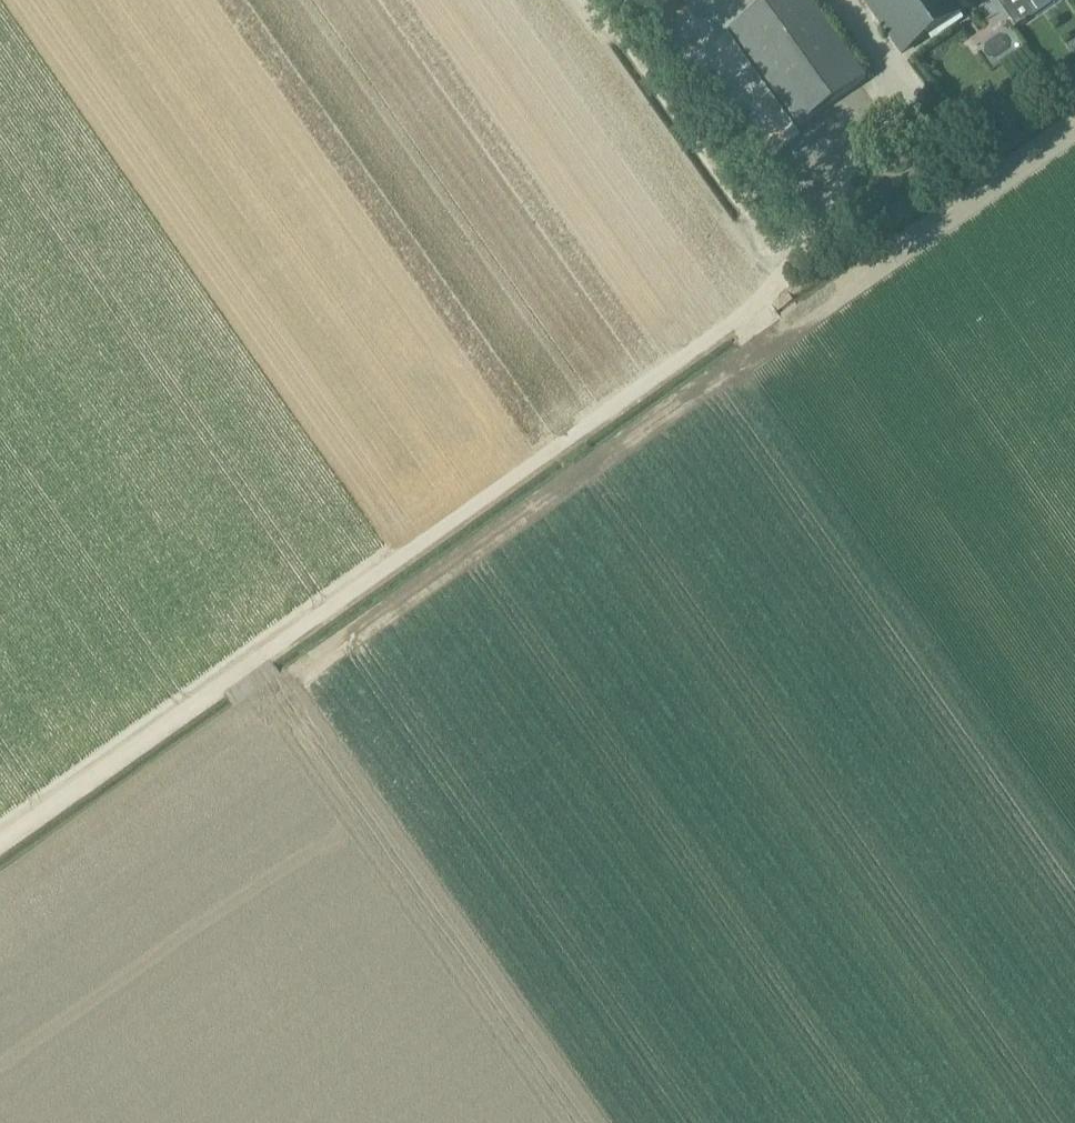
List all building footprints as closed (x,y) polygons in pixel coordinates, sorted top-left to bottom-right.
[(729,28),(797,125),(864,78),(809,0),(768,0),(729,28)] [(964,7),(959,0),(863,0),(900,53),(964,7)] [(1037,11),(1053,0),(1029,0),(1037,11)] [(1065,90),(1074,83),(1071,77),(1061,83),(1065,90)]
